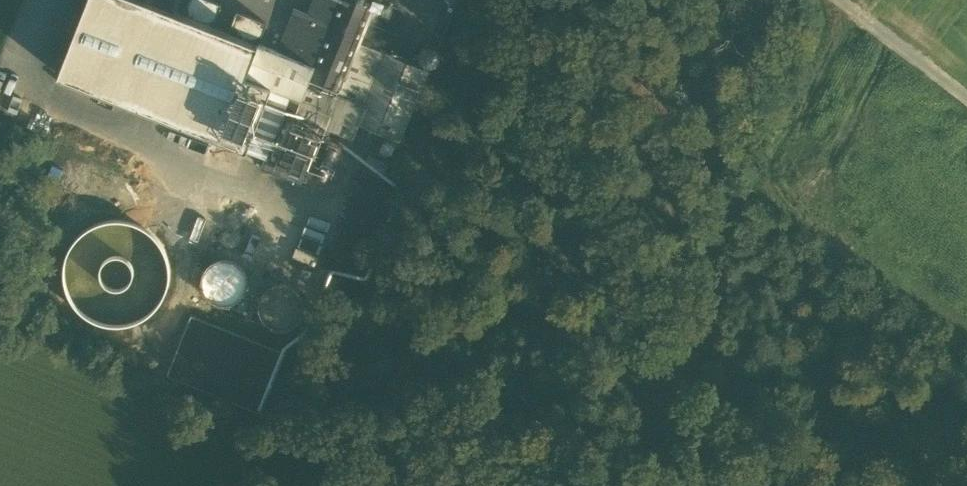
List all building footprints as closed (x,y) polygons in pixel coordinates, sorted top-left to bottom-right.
[(147,0),(87,0),(58,74),(246,148),(257,122),(262,109),(266,111),(269,105),(275,88),(244,76),(257,43),(228,32),(213,26),(183,14),(147,0)] [(213,26),(221,5),(210,0),(189,0),(183,14),(213,26)] [(370,16),(376,0),(314,0),(303,28),(300,26),(288,55),(280,51),(265,46),(258,44),(257,43),(244,76),(275,88),(269,105),(326,127),(353,138),(359,123),(399,141),(429,71),(384,52),(359,42),(370,16)] [(391,5),(379,0),(376,0),(370,16),(377,18),(386,18),(391,5)] [(401,8),(391,5),(386,18),(377,18),(370,16),(359,42),(384,52),(401,8)] [(257,43),(258,44),(267,23),(237,11),(228,32),(257,43)] [(291,23),(288,31),(280,51),(288,55),(300,26),(291,23)] [(265,46),(280,51),(288,31),(274,26),(265,46)] [(439,58),(440,54),(439,50),(437,46),(434,44),(430,43),(426,44),(422,47),(420,50),(419,54),(420,58),(422,61),(426,64),(430,64),(434,63),(437,61),(439,58)] [(304,183),(326,127),(269,105),(266,111),(280,116),(275,129),(264,156),(260,166),(304,183)] [(262,109),(257,122),(275,129),(280,116),(266,111),(262,109)] [(275,129),(257,122),(246,148),(264,156),(275,129)] [(326,137),(320,166),(337,169),(343,141),(326,137)] [(382,143),(382,145),(382,148),(383,150),(386,151),(388,152),(390,151),(392,150),(394,148),(394,145),(394,143),(392,141),(390,139),(388,139),(385,139),(383,141),(382,143)] [(364,164),(384,173),(388,162),(368,154),(364,164)] [(332,271),(367,280),(393,187),(357,178),(332,271)] [(198,239),(252,257),(258,236),(204,219),(198,239)] [(91,320),(96,323),(100,324),(107,326),(116,327),(129,325),(137,322),(145,318),(152,313),(156,309),(160,304),(164,298),(166,294),(168,283),(170,273),(169,263),(166,255),(164,249),(161,245),(156,239),(153,235),(148,230),(142,227),(134,224),(127,221),(116,220),(104,222),(93,226),(89,228),(84,231),(79,235),(75,240),(71,246),(68,251),(66,257),(64,266),(63,274),(64,283),(66,289),(67,294),(70,299),(72,304),(76,308),(79,312),(82,314),(86,317),(91,320)] [(305,228),(290,264),(309,272),(313,263),(322,266),(333,239),(305,228)] [(246,291),(248,283),(246,274),(241,266),(233,261),(224,260),(215,261),(208,267),(203,274),(201,283),(203,292),(208,299),(216,304),(225,306),(234,304),(241,299),(246,291)] [(319,296),(330,301),(339,279),(328,275),(319,296)] [(302,315),(303,306),(301,297),(296,290),(289,285),(280,283),(271,285),(263,290),(258,298),(257,307),(258,316),(264,323),(271,328),(280,330),(289,328),(297,323),(302,315)] [(285,353),(191,315),(167,376),(261,413),(285,353)]
